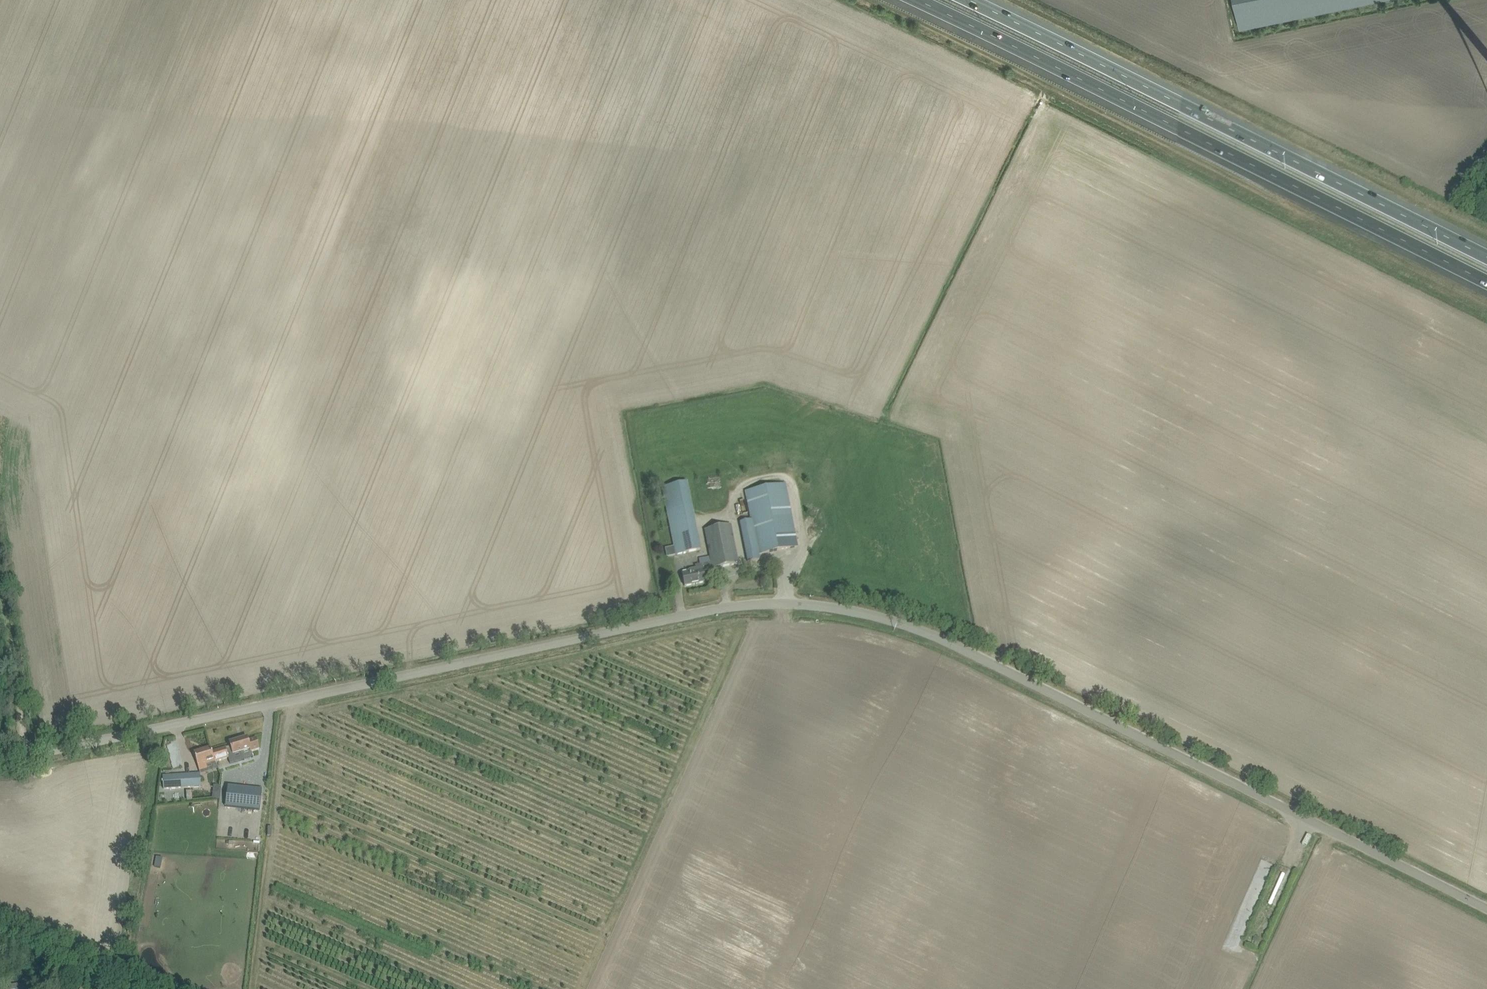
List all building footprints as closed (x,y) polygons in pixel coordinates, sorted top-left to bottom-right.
[(1240,28),(1374,0),(1234,0),(1240,28)] [(662,486),(676,555),(701,550),(687,481),(662,486)] [(751,520),(740,522),(747,562),(759,560),(758,554),(797,546),(785,484),(746,492),(751,520)] [(699,559),(700,564),(695,565),(696,569),(689,570),(689,573),(682,575),(684,586),(705,582),(703,571),(738,564),(730,524),(705,530),(710,557),(699,559)] [(252,755),(251,751),(259,749),(256,738),(248,741),(247,737),(229,742),(233,754),(240,752),(242,758),(252,755)] [(215,761),(212,752),(211,748),(194,753),(199,771),(207,769),(206,764),(215,761)] [(225,748),(212,752),(215,761),(228,757),(225,748)] [(200,773),(163,775),(164,789),(201,786),(200,773)] [(212,794),(220,795),(222,774),(214,774),(212,794)] [(228,785),(225,806),(260,810),(262,789),(228,785)] [(161,829),(160,841),(174,841),(174,829),(161,829)]
